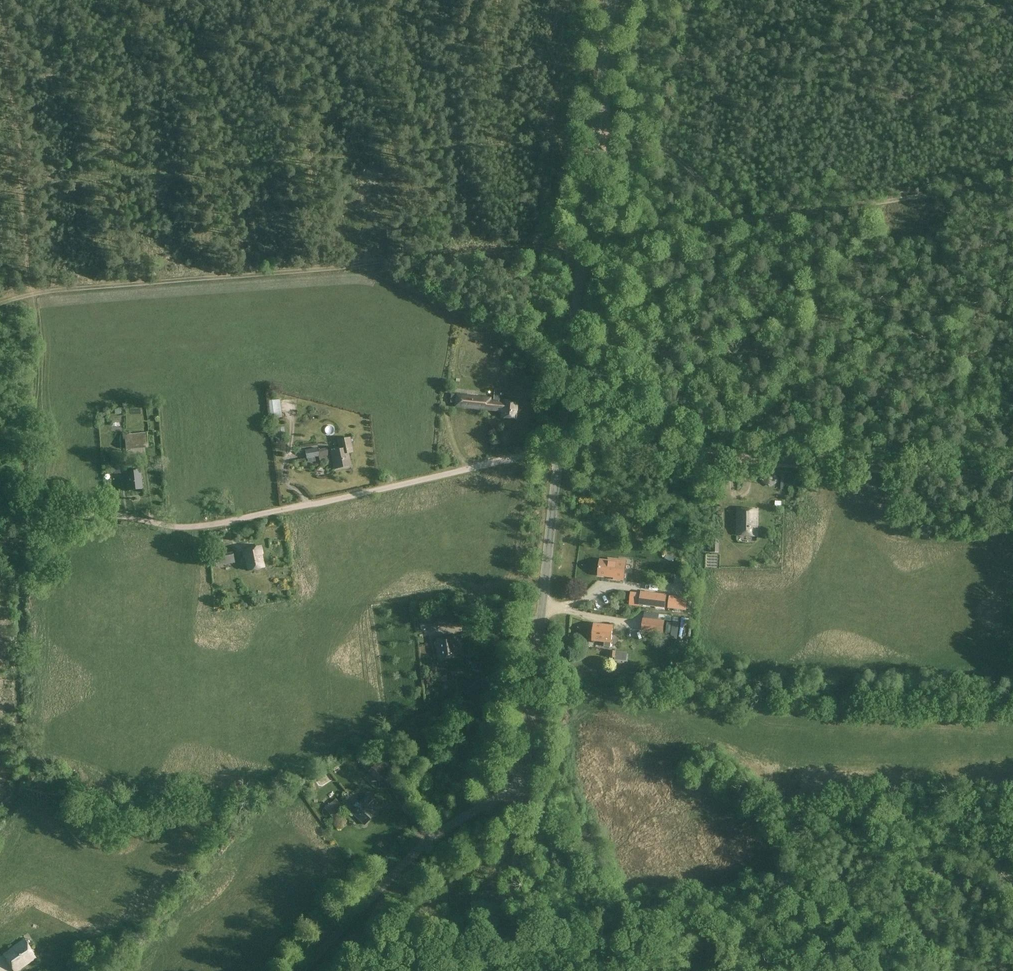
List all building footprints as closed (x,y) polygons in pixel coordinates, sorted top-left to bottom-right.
[(490,399),(457,395),(452,394),(451,402),(456,403),(456,406),(489,410),(489,407),(490,401),(490,399)] [(282,417),(280,399),(269,400),(271,418),(282,417)] [(501,411),(501,417),(516,418),(518,401),(503,399),(503,402),(501,411)] [(146,432),(125,434),(126,449),(147,447),(146,432)] [(307,459),(319,457),(318,448),(306,450),(307,459)] [(347,448),(332,452),(335,469),(351,466),(347,448)] [(128,491),(143,489),(141,470),(126,472),(128,491)] [(184,480),(184,471),(174,471),(175,480),(184,480)] [(769,489),(777,483),(771,475),(763,481),(769,489)] [(737,535),(757,536),(758,510),(738,509),(737,535)] [(710,537),(709,548),(716,548),(717,537),(710,537)] [(245,557),(246,557),(248,570),(264,567),(261,554),(262,553),(261,547),(243,551),(245,557)] [(216,566),(235,562),(233,552),(214,556),(216,566)] [(614,576),(614,578),(624,579),(626,562),(618,561),(618,559),(609,558),(608,560),(600,559),(598,574),(614,576)] [(664,608),(665,596),(642,593),(640,604),(664,608)] [(421,629),(446,625),(444,614),(419,618),(421,629)] [(644,618),(642,630),(657,632),(659,620),(644,618)] [(611,643),(613,626),(595,624),(593,640),(611,643)] [(455,636),(436,639),(439,660),(458,657),(455,636)] [(376,764),(369,772),(379,781),(386,774),(376,764)] [(363,801),(352,813),(365,824),(376,812),(372,809),(378,802),(369,794),(363,801)] [(332,817),(343,809),(336,799),(325,808),(332,817)] [(24,941),(3,954),(15,970),(17,970),(36,958),(24,941)]
